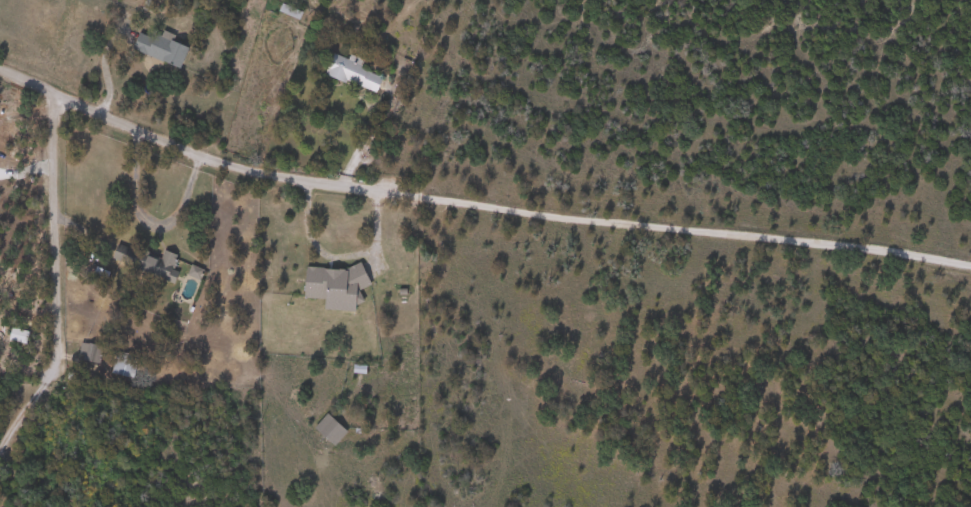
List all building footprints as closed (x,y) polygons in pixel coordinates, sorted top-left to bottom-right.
[(304,11),(301,19),(281,10),(284,3),(304,11)] [(183,69),(135,48),(142,32),(156,38),(159,31),(193,45),(183,69)] [(327,73),(334,54),(387,74),(379,92),(327,73)] [(165,257),(164,253),(175,252),(177,275),(150,278),(148,259),(165,257)] [(309,266),(369,270),(368,287),(363,287),(362,302),(307,299),(309,266)] [(113,374),(116,352),(140,354),(137,377),(113,374)] [(336,445),(316,426),(330,412),(349,432),(336,445)]
